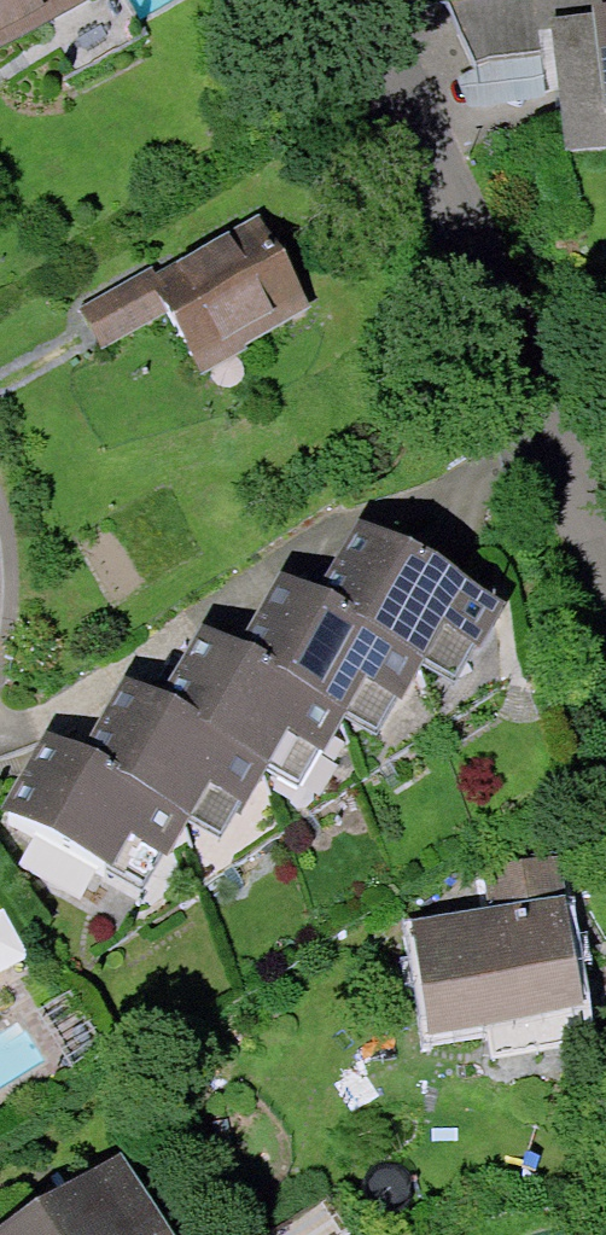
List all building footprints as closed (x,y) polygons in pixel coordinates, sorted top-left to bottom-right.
[(114,0),(0,0),(0,62),(114,0)] [(555,32),(570,183),(605,179),(605,27),(555,32)] [(118,354),(184,316),(221,378),(326,317),(275,228),(102,328),(118,354)] [(381,523),(341,598),(448,655),(484,674),(525,599),(381,523)] [(305,578),(264,654),(366,708),(408,731),(448,655),(341,598),(305,578)] [(223,632),(182,708),(286,763),(326,784),(366,708),(264,654),(223,632)] [(143,687),(102,762),(209,819),(245,839),(286,763),(182,708),(143,687)] [(65,743),(25,818),(168,894),(209,819),(102,762),(65,743)] [(447,1035),(600,1011),(575,858),(499,870),(506,918),(430,930),(447,1035)] [(20,1234),(192,1234),(142,1157),(20,1234)]
